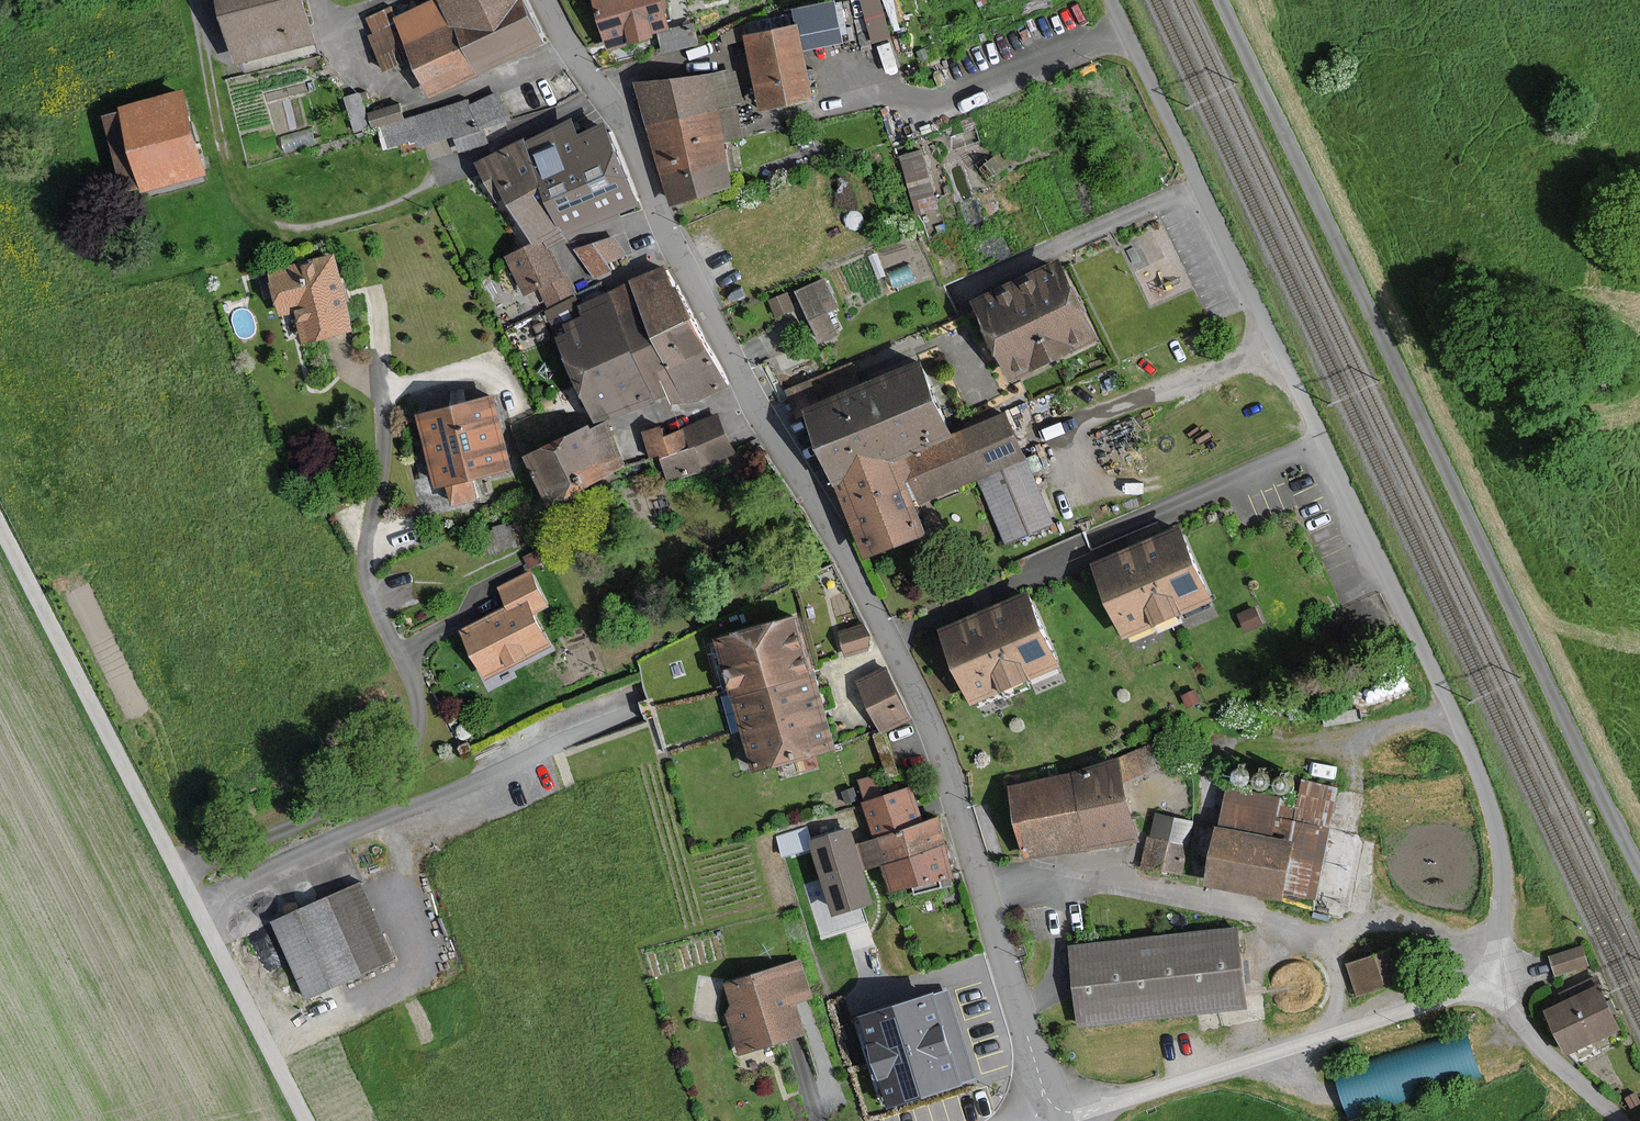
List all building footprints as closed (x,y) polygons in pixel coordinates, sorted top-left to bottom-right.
[(237,59),(310,40),(300,0),(221,0),(237,59)] [(429,94),(471,75),(544,40),(526,3),(525,0),(440,0),(437,2),(395,21),(389,9),(369,18),(377,34),(369,37),(383,68),(411,55),(429,94)] [(606,45),(647,34),(668,29),(660,0),(594,0),(606,45)] [(833,3),(793,11),(796,27),(746,37),(760,108),(811,98),(805,70),(801,49),(841,41),(833,3)] [(647,126),(662,176),(670,203),(728,186),(725,162),(723,142),(739,139),(735,105),(741,104),(735,70),(711,74),(635,85),(647,126)] [(362,89),(345,94),(356,132),(372,127),(368,112),(362,89)] [(403,102),(368,112),(372,127),(380,126),(386,148),(416,140),(419,148),(423,146),(429,160),(492,142),(488,128),(514,118),(501,90),(471,103),(470,98),(407,117),(403,102)] [(179,93),(120,110),(142,189),(202,173),(179,93)] [(508,196),(511,202),(532,246),(507,258),(525,293),(539,287),(547,305),(574,292),(565,274),(563,275),(562,274),(548,245),(563,238),(638,202),(602,127),(577,140),(569,124),(561,128),(523,146),(522,143),(479,164),(497,202),(508,196)] [(917,208),(942,202),(928,142),(903,148),(917,208)] [(613,237),(575,248),(596,279),(616,269),(611,262),(625,255),(613,237)] [(332,256),(270,270),(280,314),(296,310),(303,340),(349,330),(341,295),(332,256)] [(1017,284),(974,304),(1010,380),(1096,339),(1060,264),(1017,284)] [(650,399),(669,391),(674,401),(692,399),(696,398),(721,388),(670,268),(625,288),(606,296),(579,307),(576,300),(548,312),(559,336),(596,424),(630,409),(651,400),(650,399)] [(792,308),(786,294),(770,301),(776,315),(792,308)] [(864,555),(922,531),(911,504),(977,476),(1004,541),(1049,522),(1022,458),(1005,415),(946,439),(917,368),(860,391),(850,367),(789,392),(799,416),(805,414),(823,457),(835,485),(850,521),(864,555)] [(437,487),(447,484),(452,503),(475,498),(470,479),(480,477),(506,470),(489,399),(420,415),(437,487)] [(730,456),(716,419),(684,431),(662,439),(658,429),(644,434),(653,459),(661,456),(670,479),(704,466),(730,456)] [(587,428),(526,457),(548,503),(623,467),(617,454),(604,426),(590,433),(587,428)] [(1139,551),(1096,570),(1124,633),(1209,596),(1181,533),(1139,551)] [(531,575),(501,591),(510,607),(462,632),(485,676),(546,644),(529,613),(546,604),(531,575)] [(984,618),(943,635),(970,701),(1056,666),(1028,599),(984,618)] [(839,628),(848,652),(878,641),(869,617),(839,628)] [(793,620),(718,641),(754,768),(829,747),(793,620)] [(889,666),(858,680),(884,733),(915,718),(889,666)] [(1132,835),(1116,764),(1071,774),(1011,788),(1028,859),(1087,845),(1105,841),(1132,835)] [(951,873),(948,860),(943,845),(939,832),(936,821),(921,826),(915,805),(911,790),(884,798),(878,777),(863,782),(869,802),(864,803),(874,840),(853,846),(849,831),(812,842),(833,913),(870,902),(861,873),(860,869),(883,862),(891,890),(951,873)] [(1335,788),(1303,782),(1299,803),(1278,799),(1228,789),(1221,829),(1216,828),(1206,883),(1280,898),(1281,890),(1313,896),(1327,827),(1335,788)] [(1143,865),(1182,873),(1187,847),(1193,823),(1157,815),(1152,839),(1149,839),(1143,865)] [(358,879),(269,919),(304,998),(393,958),(358,879)] [(1234,931),(1072,949),(1081,1025),(1242,1007),(1234,931)] [(1580,947),(1550,957),(1557,975),(1587,965),(1580,947)] [(1397,948),(1350,962),(1360,994),(1407,980),(1397,948)] [(725,985),(732,1005),(727,1015),(739,1054),(802,1033),(792,1003),(810,997),(799,961),(725,985)] [(1597,988),(1547,1010),(1565,1050),(1615,1028),(1597,988)] [(973,1078),(945,994),(932,998),(861,1021),(889,1106),(960,1083),(973,1078)] [(1475,1032),(1339,1062),(1348,1102),(1483,1072),(1475,1032)]
